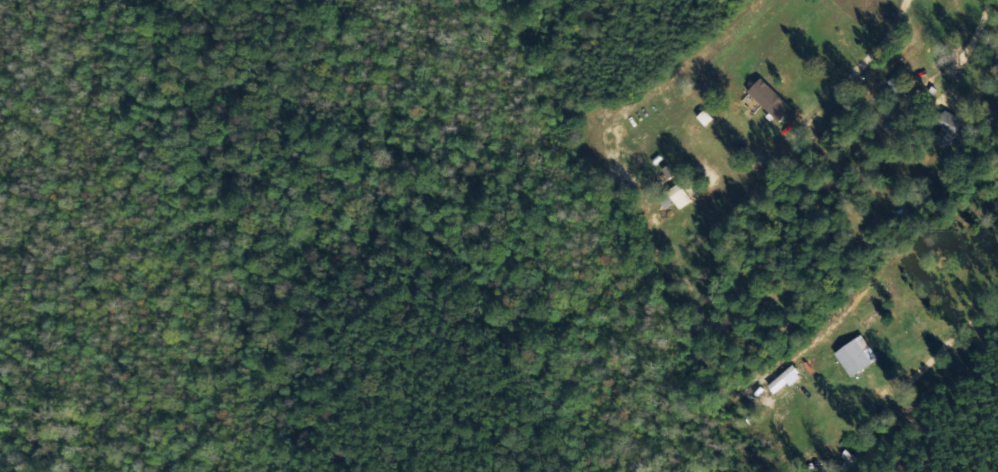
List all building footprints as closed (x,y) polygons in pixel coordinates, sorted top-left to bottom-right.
[(884,83),(896,97),(905,89),(894,75),(884,83)] [(790,109),(758,78),(745,91),(776,123),(790,109)] [(945,150),(961,121),(942,111),(935,124),(939,127),(931,143),(945,150)] [(849,378),(871,362),(853,338),(832,354),(849,378)]
